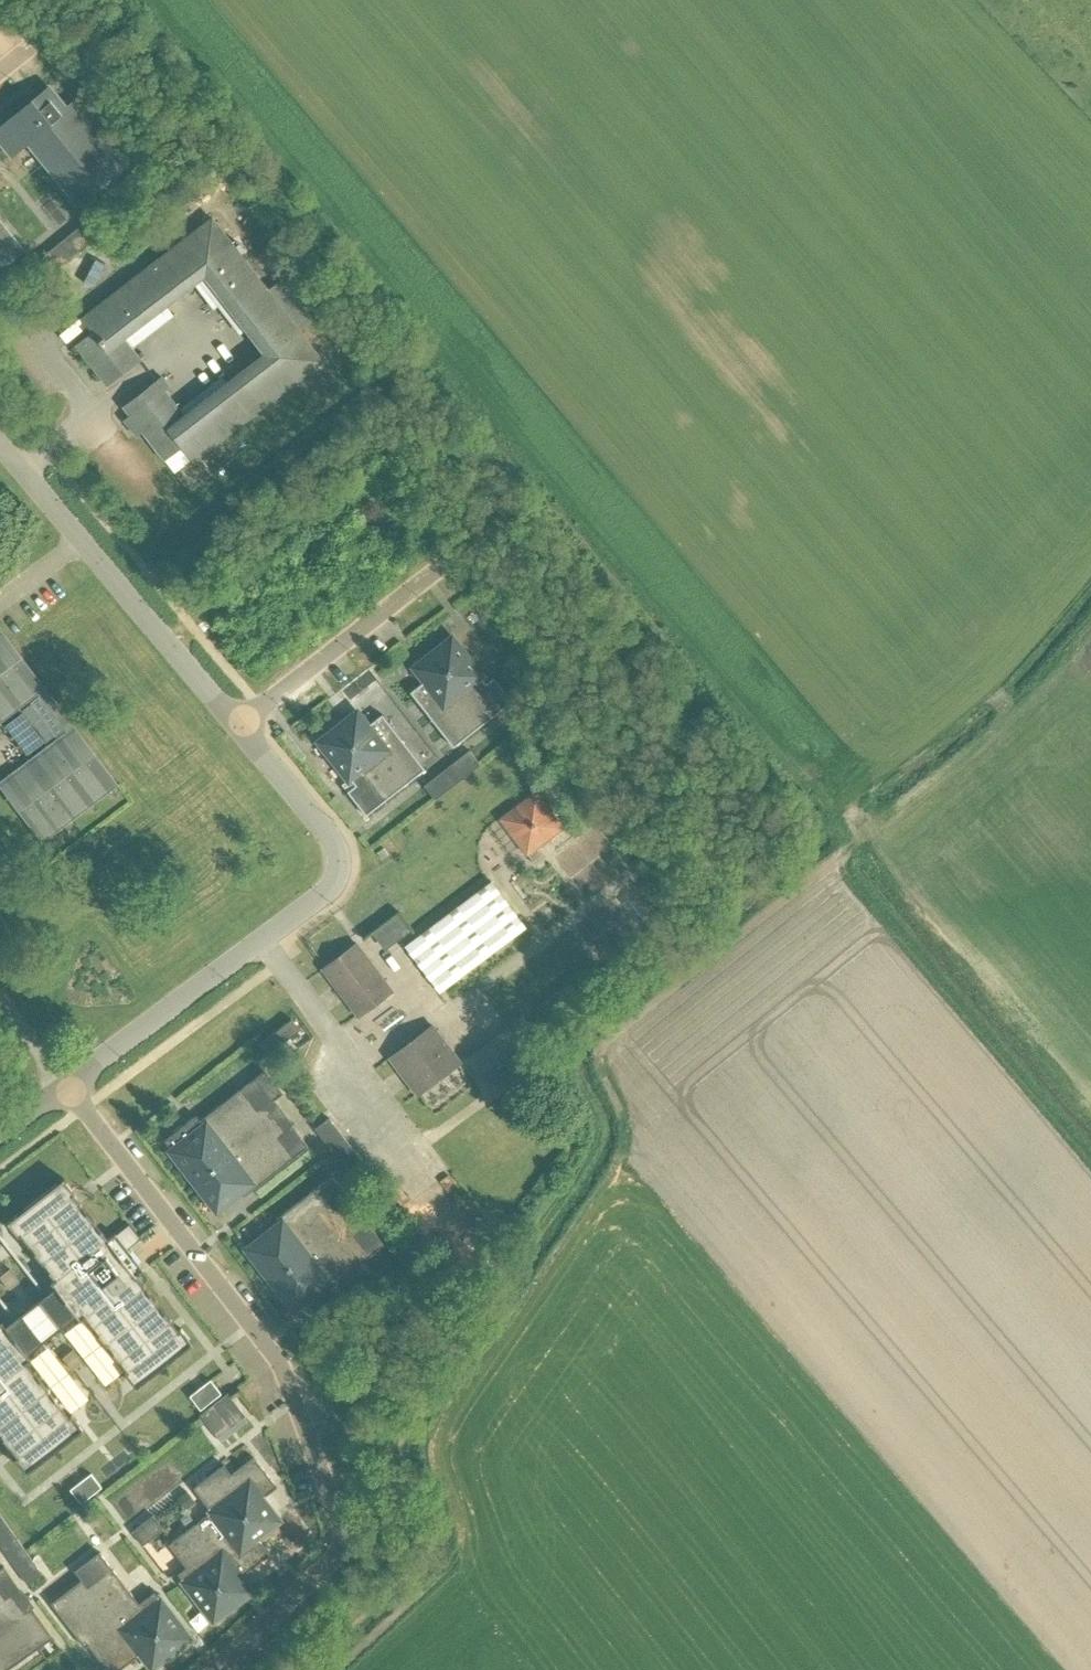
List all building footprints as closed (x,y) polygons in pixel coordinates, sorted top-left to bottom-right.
[(10,154),(27,141),(78,203),(125,164),(72,100),(64,107),(50,90),(32,105),(28,100),(0,123),(0,141),(10,154)] [(91,331),(74,341),(91,364),(95,369),(96,371),(130,346),(121,334),(192,281),(199,290),(213,309),(218,305),(227,299),(268,353),(185,416),(164,389),(169,385),(162,375),(149,385),(156,394),(124,419),(127,422),(136,434),(141,429),(164,458),(181,445),(192,460),(200,453),(296,380),(322,360),(297,328),(212,216),(80,316),(88,326),(91,331)] [(82,221),(38,257),(49,271),(94,235),(82,221)] [(21,250),(0,225),(0,267),(21,250)] [(118,783),(0,628),(0,631),(1,632),(0,633),(0,715),(26,696),(59,740),(3,783),(43,835),(114,781),(117,784),(118,783)] [(499,708),(505,703),(512,698),(493,674),(485,680),(479,673),(480,672),(451,635),(414,664),(424,677),(410,689),(453,744),(497,709),(499,708)] [(349,776),(350,775),(355,782),(347,789),(366,813),(425,766),(382,711),(367,723),(356,710),(320,739),(349,776)] [(469,750),(424,785),(435,799),(481,764),(469,750)] [(561,825),(536,791),(502,817),(527,851),(561,825)] [(441,991),(527,926),(492,879),(406,944),(441,991)] [(360,1015),(393,990),(357,942),(324,967),(360,1015)] [(470,1054),(464,1059),(474,1072),(478,1077),(507,1055),(538,1032),(530,1022),(524,1014),(470,1054)] [(263,1041),(259,1044),(268,1054),(271,1051),(300,1028),(292,1018),(263,1041)] [(419,1093),(461,1061),(433,1024),(391,1056),(419,1093)] [(198,1114),(166,1139),(174,1150),(218,1207),(250,1182),(254,1188),(295,1156),(309,1145),(292,1123),(285,1128),(267,1104),(274,1099),(282,1092),(265,1070),(256,1077),(201,1119),(198,1114)] [(314,1129),(349,1175),(363,1163),(328,1117),(314,1129)] [(277,1218),(282,1223),(250,1248),(294,1305),(326,1280),(330,1286),(385,1244),(368,1221),(361,1226),(343,1203),(350,1198),(332,1175),(277,1218)] [(192,1342),(182,1329),(180,1331),(136,1275),(144,1269),(115,1232),(107,1238),(72,1193),(74,1192),(64,1178),(9,1222),(19,1234),(21,1232),(53,1273),(49,1276),(53,1281),(2,1321),(0,1318),(0,1432),(19,1456),(16,1457),(28,1472),(83,1428),(72,1414),(70,1416),(26,1361),(31,1358),(27,1353),(78,1313),(82,1318),(86,1315),(129,1369),(126,1371),(138,1385),(192,1342)] [(190,1395),(201,1409),(221,1393),(211,1380),(190,1395)] [(214,1403),(200,1414),(205,1421),(217,1437),(218,1436),(232,1426),(246,1415),(228,1392),(214,1403)] [(231,1473),(224,1464),(194,1487),(212,1511),(169,1544),(186,1566),(178,1573),(214,1619),(252,1590),(241,1576),(270,1553),(257,1536),(279,1520),(262,1498),(277,1486),(254,1456),(231,1473)] [(12,1477),(5,1457),(0,1459),(0,1482),(12,1477)] [(71,1489),(81,1502),(102,1487),(91,1473),(71,1489)] [(187,1509),(196,1502),(187,1490),(177,1497),(187,1509)] [(43,1574),(0,1513),(0,1544),(28,1584),(43,1574)] [(132,1530),(142,1544),(163,1528),(153,1514),(132,1530)] [(51,1602),(86,1647),(89,1645),(108,1669),(118,1669),(141,1652),(146,1659),(152,1667),(153,1666),(190,1637),(155,1591),(139,1603),(100,1551),(75,1570),(78,1573),(82,1579),(51,1602)] [(0,1569),(0,1669),(6,1669),(53,1637),(31,1606),(25,1610),(14,1594),(21,1589),(4,1566),(0,1569)]
